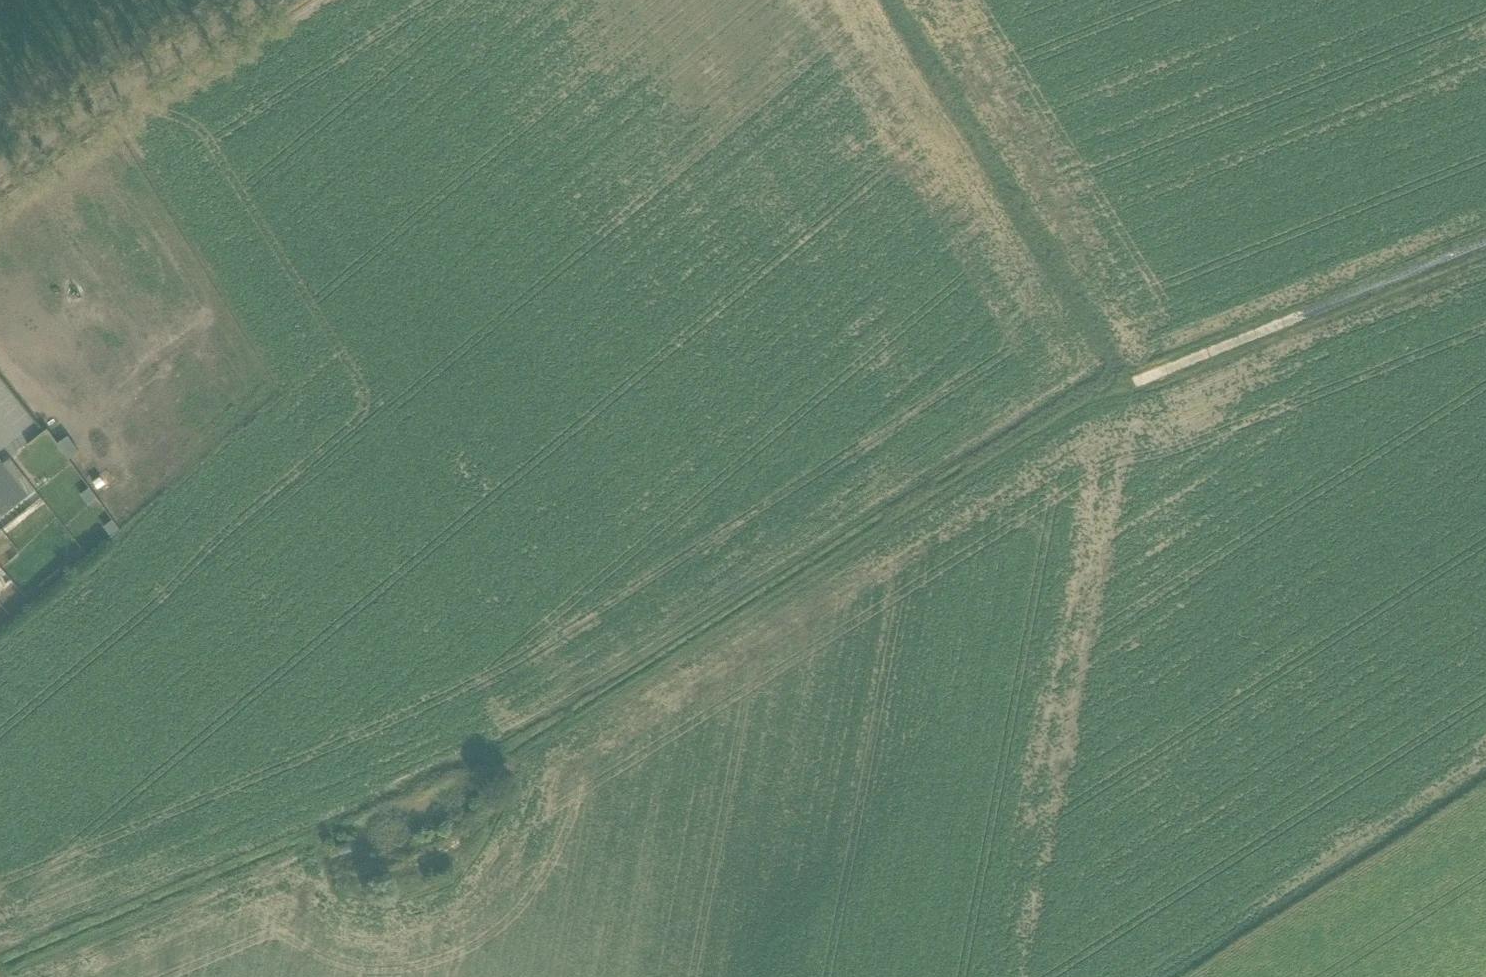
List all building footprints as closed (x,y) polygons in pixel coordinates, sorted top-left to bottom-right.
[(55,442),(66,458),(76,451),(65,435),(55,442)] [(28,496),(0,461),(0,519),(28,496)] [(348,842),(330,847),(334,857),(351,852),(348,842)]
